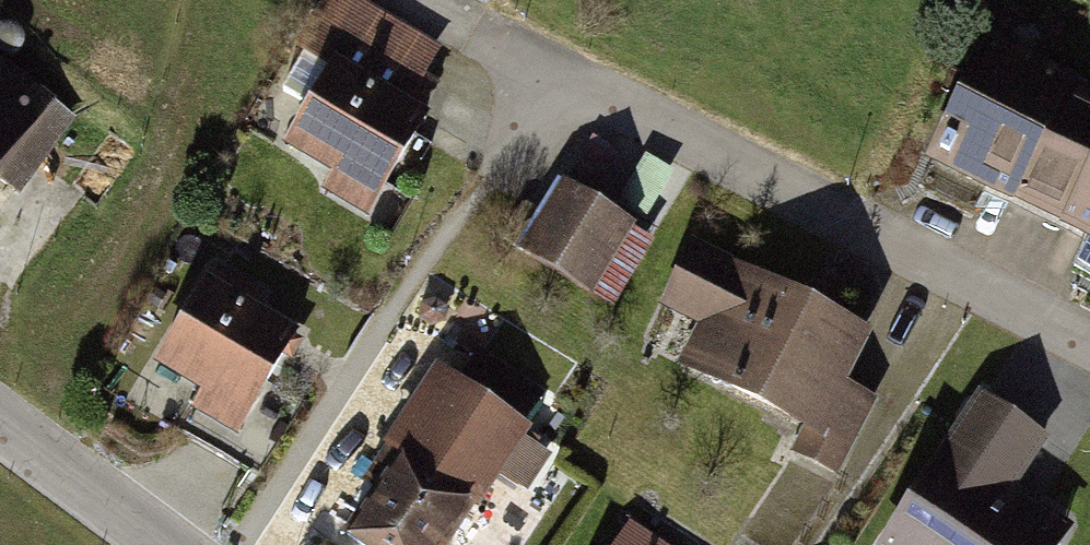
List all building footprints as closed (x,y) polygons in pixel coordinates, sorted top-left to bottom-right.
[(351,0),(317,0),(283,58),(309,73),(263,153),(369,214),(439,94),(418,83),(437,50),(351,0)] [(977,36),(915,160),(1089,248),(1089,92),(977,36)] [(0,66),(0,187),(19,200),(75,117),(0,66)] [(625,228),(551,188),(510,263),(583,303),(625,228)] [(873,325),(683,241),(649,317),(687,333),(671,368),(717,388),(711,401),(814,446),(802,474),(834,488),(870,405),(843,393),(873,325)] [(258,297),(207,267),(143,375),(190,403),(181,419),(228,447),(292,337),(249,312),(258,297)] [(426,373),(377,448),(391,457),(334,544),(452,544),(523,436),(426,373)] [(967,392),(866,544),(1058,544),(1066,532),(1005,492),(1040,440),(967,392)] [(625,518),(607,544),(667,544),(625,518)]
